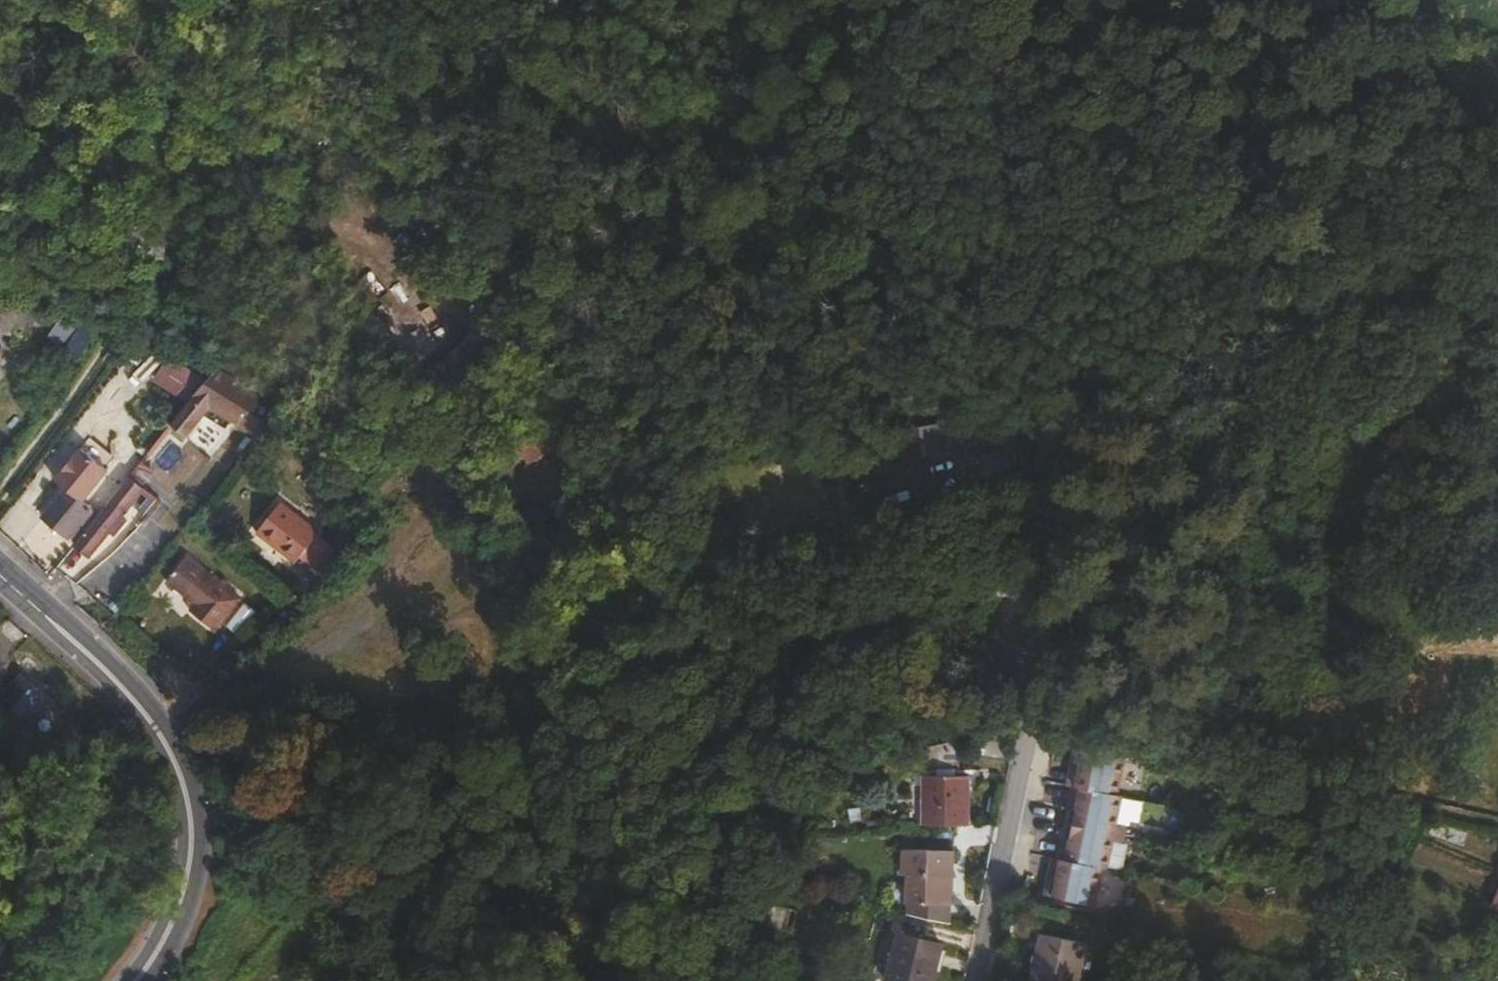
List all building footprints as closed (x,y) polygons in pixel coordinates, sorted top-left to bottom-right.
[(34,336),(39,309),(7,302),(4,328),(3,330),(34,336)] [(78,357),(100,323),(83,319),(66,349),(78,357)] [(283,410),(215,362),(169,421),(186,436),(210,405),(258,441),(283,410)] [(943,441),(942,428),(924,429),(925,442),(943,441)] [(944,458),(943,441),(925,442),(907,442),(908,460),(944,458)] [(80,498),(104,465),(75,444),(52,478),(66,488),(47,513),(72,531),(91,504),(80,498)] [(91,555),(147,485),(129,472),(75,542),(91,555)] [(303,547),(329,517),(292,488),(267,518),(303,547)] [(231,614),(177,570),(156,597),(182,620),(178,625),(202,647),(231,614)] [(63,698),(33,670),(14,690),(44,719),(63,698)] [(1078,783),(1120,791),(1126,754),(1076,745),(1074,760),(1077,761),(1083,762),(1081,768),(1076,767),(1074,782),(1078,783)] [(929,771),(930,820),(973,819),(972,770),(929,771)] [(1066,819),(1117,829),(1124,792),(1120,791),(1078,783),(1075,797),(1082,798),(1081,803),(1074,802),(1070,801),(1066,819)] [(1065,786),(1047,785),(1046,803),(1065,803),(1065,786)] [(1110,866),(1117,829),(1066,819),(1063,835),(1068,836),(1073,837),(1072,843),(1066,842),(1064,856),(1104,865),(1110,866)] [(913,907),(956,917),(959,846),(911,844),(909,868),(915,869),(913,907)] [(1097,901),(1104,865),(1064,856),(1058,855),(1055,869),(1060,870),(1059,876),(1054,875),(1049,874),(1046,891),(1097,901)] [(836,921),(790,910),(789,927),(835,938),(836,921)] [(947,942),(902,930),(891,972),(925,980),(937,980),(947,942)] [(1043,932),(1034,976),(1059,980),(1080,980),(1088,940),(1043,932)]
